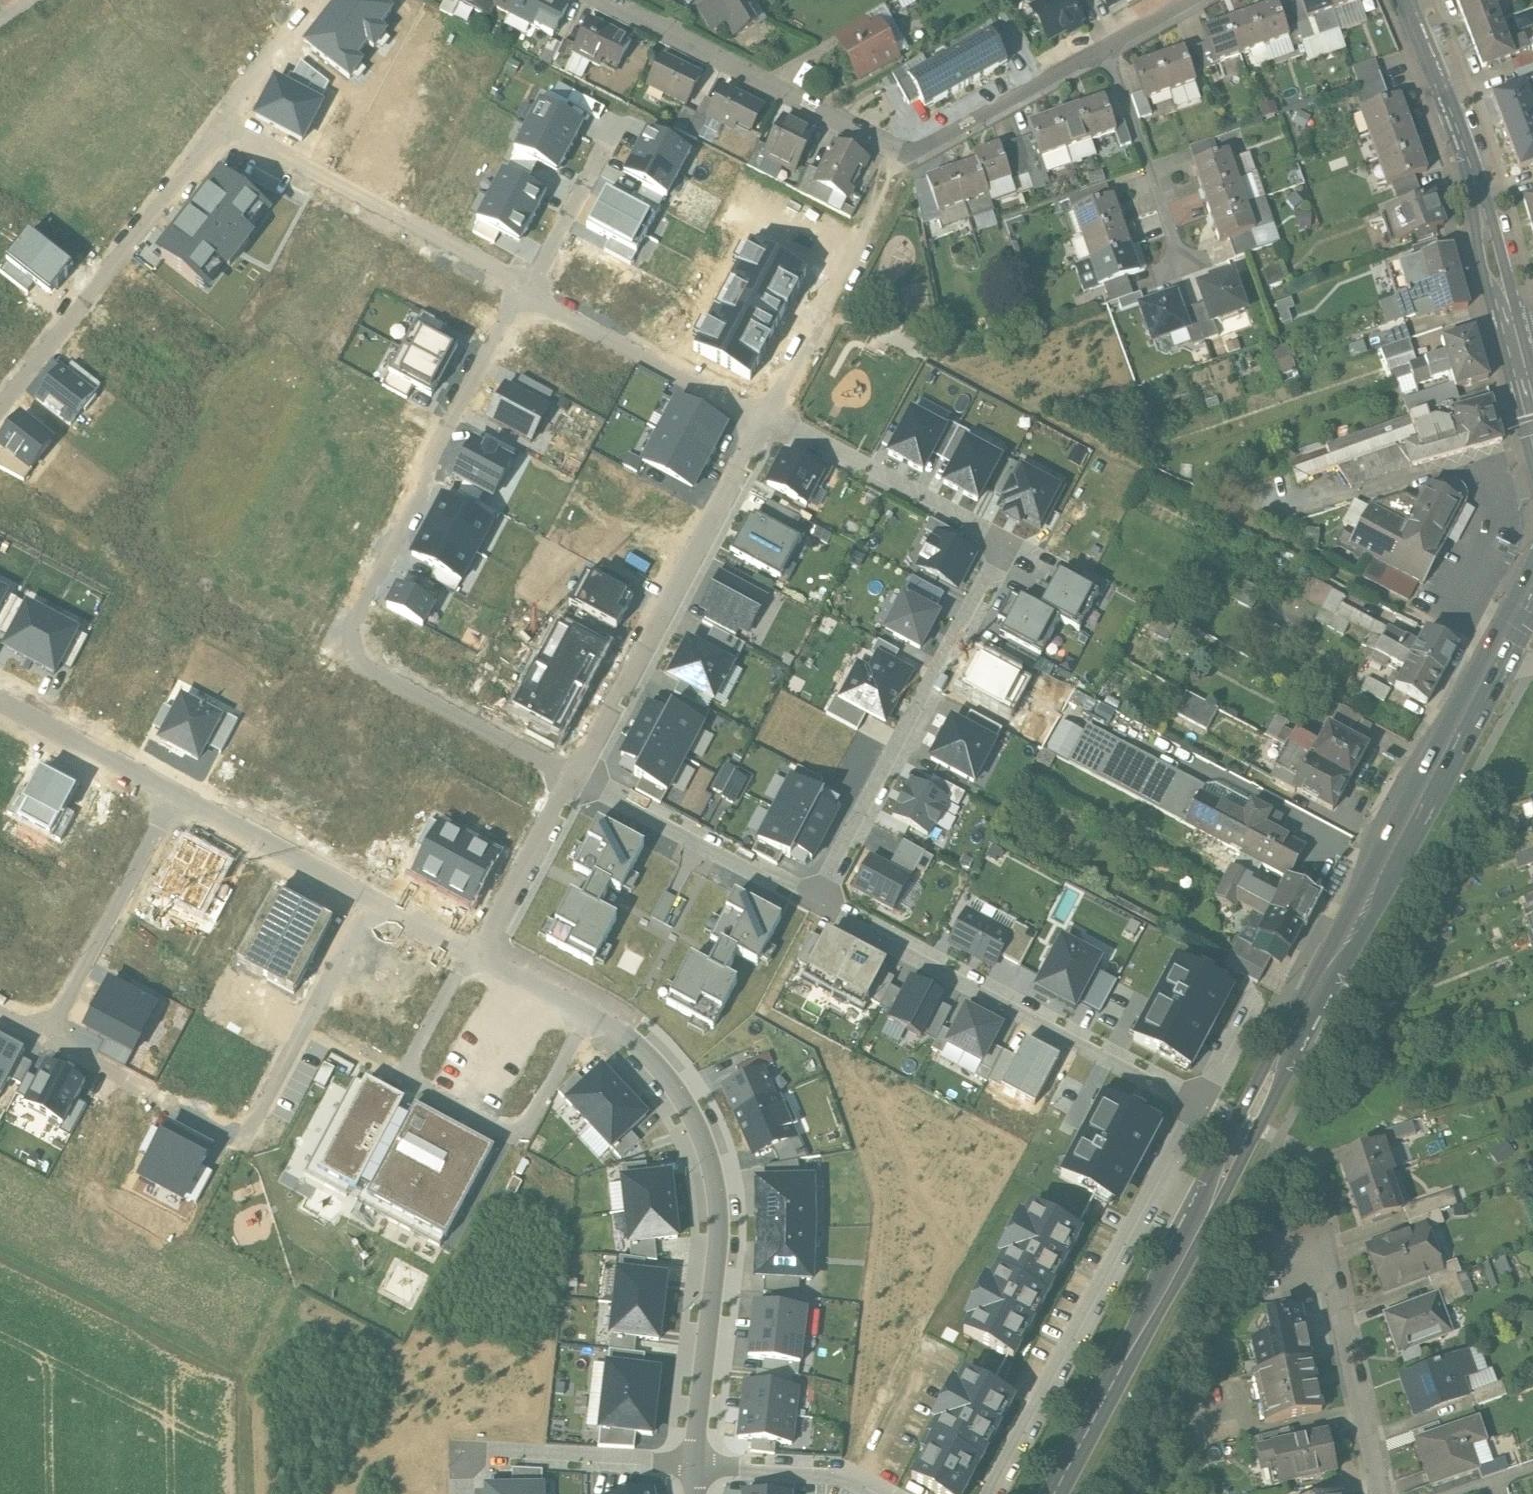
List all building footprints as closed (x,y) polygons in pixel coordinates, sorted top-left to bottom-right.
[(367,43),(374,48),(386,33),(379,28),(392,12),(377,0),(340,0),(330,13),(367,43)] [(440,12),(452,18),(460,3),(459,2),(460,0),(446,0),(440,12)] [(459,2),(460,3),(488,17),(493,7),(509,15),(517,0),(460,0),(459,2)] [(553,0),(517,0),(509,15),(553,37),(568,7),(553,0)] [(701,11),(708,24),(710,25),(712,27),(716,28),(719,27),(725,23),(734,37),(751,26),(742,12),(755,5),(752,0),(719,0),(701,11)] [(1070,0),(1047,0),(1031,9),(1049,40),(1082,21),(1071,1),(1070,0)] [(1300,0),(1295,0),(1289,2),(1296,24),(1303,42),(1315,38),(1308,18),(1307,19),(1300,0)] [(1307,19),(1308,18),(1313,16),(1320,36),(1339,30),(1332,10),(1329,0),(1300,0),(1307,19)] [(1332,10),(1358,1),(1358,0),(1329,0),(1332,10)] [(1484,66),(1514,55),(1509,41),(1495,3),(1494,0),(1459,0),(1484,66)] [(1289,2),(1279,6),(1286,28),(1296,24),(1289,2)] [(1278,3),(1251,12),(1263,45),(1288,37),(1286,28),(1279,6),(1278,3)] [(1251,12),(1227,20),(1238,54),(1263,45),(1251,12)] [(367,43),(330,13),(305,44),(349,79),(362,64),(355,59),(367,43)] [(864,18),(835,35),(840,45),(870,28),(864,18)] [(1227,20),(1202,28),(1207,43),(1213,62),(1238,54),(1227,20)] [(614,35),(589,23),(577,48),(574,53),(599,66),(603,59),(618,67),(631,41),(614,33),(614,35)] [(870,28),(840,45),(858,78),(896,56),(890,44),(884,47),(873,26),(870,28)] [(949,55),(966,86),(1008,63),(991,32),(949,55)] [(1524,35),(1509,41),(1514,55),(1530,49),(1524,35)] [(639,42),(636,51),(647,56),(653,43),(644,39),(642,43),(639,42)] [(562,46),(550,40),(540,60),(551,66),(554,62),(562,46)] [(554,62),(566,69),(574,53),(577,48),(564,41),(562,46),(554,62)] [(1207,43),(1195,46),(1203,68),(1214,64),(1213,62),(1207,43)] [(1203,68),(1195,46),(1184,50),(1191,71),(1203,68)] [(1184,48),(1158,57),(1170,90),(1194,81),(1191,71),(1184,50),(1184,48)] [(966,86),(949,55),(908,78),(920,99),(925,109),(966,86)] [(700,76),(662,57),(648,87),(686,105),(700,76)] [(1170,90),(1158,57),(1134,65),(1142,91),(1145,99),(1147,98),(1170,90)] [(1375,61),(1353,69),(1357,81),(1379,73),(1375,61)] [(287,85),(307,96),(312,86),(325,92),(329,84),(302,63),(296,75),(293,74),(287,85)] [(909,105),(920,99),(908,78),(903,68),(892,73),(909,105)] [(1379,73),(1357,81),(1359,86),(1381,78),(1379,73)] [(1381,78),(1359,86),(1363,97),(1385,89),(1381,78)] [(257,117),(304,142),(323,104),(307,96),(287,85),(277,80),(257,117)] [(1525,84),(1495,95),(1521,167),(1532,163),(1532,106),(1530,98),(1525,84)] [(764,107),(724,87),(715,106),(709,117),(733,129),(736,124),(752,132),(764,107)] [(1385,89),(1363,97),(1368,109),(1390,101),(1385,89)] [(1142,91),(1131,95),(1138,116),(1151,111),(1147,98),(1145,99),(1142,91)] [(1368,109),(1365,110),(1374,134),(1409,122),(1399,97),(1368,109)] [(1104,99),(1079,108),(1091,141),(1115,133),(1116,132),(1113,124),(1104,99)] [(697,115),(694,121),(704,126),(709,117),(715,106),(704,100),(697,115)] [(583,124),(541,102),(527,126),(570,149),(583,124)] [(1079,108),(1055,117),(1066,150),(1091,141),(1079,108)] [(697,115),(684,109),(674,129),(686,136),(694,121),(697,115)] [(1055,117),(1031,126),(1035,137),(1043,158),(1048,172),(1071,164),(1066,150),(1055,117)] [(813,132),(785,118),(769,148),(765,157),(764,157),(793,172),(813,132)] [(1125,120),(1113,124),(1116,132),(1115,133),(1120,146),(1132,142),(1125,120)] [(1409,122),(1374,134),(1384,158),(1418,146),(1409,122)] [(570,149),(527,126),(514,151),(557,174),(570,149)] [(691,153),(648,130),(636,152),(678,175),(691,153)] [(1035,137),(1022,141),(1030,162),(1043,158),(1035,137)] [(1213,139),(1189,147),(1195,163),(1218,155),(1213,139)] [(1030,162),(1022,141),(1011,144),(1019,167),(1030,162)] [(769,148),(759,143),(747,166),(758,172),(764,157),(765,157),(769,148)] [(1019,167),(1011,144),(1001,148),(1012,180),(1022,177),(1019,167)] [(867,161),(834,145),(820,173),(814,184),(816,185),(847,201),(867,161)] [(1418,146),(1384,158),(1393,183),(1414,175),(1427,170),(1418,146)] [(1001,147),(974,157),(977,164),(986,191),(1013,182),(1012,180),(1001,148),(1001,147)] [(678,175),(636,152),(624,175),(643,186),(665,197),(666,198),(678,175)] [(1195,163),(1193,164),(1202,190),(1237,177),(1255,171),(1249,154),(1233,159),(1234,161),(1232,162),(1228,152),(1218,155),(1195,163)] [(977,164),(952,172),(964,205),(968,218),(993,210),(986,191),(977,164)] [(809,168),(797,192),(810,198),(816,185),(814,184),(820,173),(809,168)] [(546,195),(503,172),(490,197),(532,219),(546,195)] [(952,172),(927,181),(928,185),(934,202),(919,208),(923,225),(940,219),(938,214),(964,205),(952,172)] [(1393,183),(1391,184),(1397,199),(1420,191),(1414,175),(1393,183)] [(261,205),(225,177),(212,193),(208,190),(171,237),(175,240),(161,257),(197,285),(219,258),(229,266),(250,241),(239,232),(261,205)] [(1237,177),(1202,190),(1211,215),(1246,203),(1237,177)] [(928,185),(916,189),(919,208),(934,202),(928,185)] [(665,197),(643,186),(638,196),(659,207),(665,197)] [(1107,186),(1087,193),(1091,205),(1111,198),(1107,186)] [(1397,199),(1379,206),(1383,217),(1424,202),(1420,191),(1397,199)] [(605,193),(596,210),(646,237),(655,219),(629,205),(605,193)] [(1111,198),(1091,205),(1087,193),(1066,200),(1071,212),(1077,209),(1086,234),(1121,222),(1112,198),(1111,198)] [(634,194),(629,205),(655,219),(661,208),(659,207),(638,196),(634,194)] [(532,219),(490,197),(477,221),(519,244),(532,219)] [(1246,203),(1211,215),(1220,241),(1250,230),(1271,222),(1263,197),(1246,203)] [(1524,200),(1532,230),(1532,197),(1524,200)] [(1424,202),(1383,217),(1393,244),(1418,235),(1420,241),(1437,235),(1434,229),(1443,226),(1433,198),(1424,202)] [(646,237),(596,210),(587,228),(610,240),(636,254),(646,237)] [(1121,222),(1086,234),(1095,259),(1129,247),(1121,222)] [(1250,230),(1228,238),(1235,257),(1257,249),(1250,230)] [(71,268),(28,235),(6,263),(49,297),(71,268)] [(636,254),(610,240),(604,251),(631,265),(636,254)] [(1437,240),(1414,247),(1417,258),(1440,251),(1437,240)] [(806,274),(750,245),(730,283),(735,286),(720,314),(714,311),(694,350),(750,380),(758,364),(759,364),(770,343),(769,343),(786,311),(787,312),(798,291),(797,290),(806,274)] [(1129,247),(1095,259),(1103,283),(1125,276),(1138,271),(1129,247)] [(1417,258),(1388,267),(1396,296),(1428,285),(1427,284),(1459,275),(1452,248),(1440,251),(1417,258)] [(1271,282),(1283,280),(1280,265),(1268,268),(1271,282)] [(1233,273),(1199,285),(1205,302),(1211,321),(1213,321),(1245,309),(1233,273)] [(1459,275),(1427,284),(1428,285),(1436,315),(1468,306),(1459,275)] [(1125,276),(1103,283),(1110,302),(1118,300),(1132,294),(1125,276)] [(1132,294),(1118,300),(1122,310),(1144,302),(1141,292),(1132,294)] [(1175,294),(1141,306),(1147,321),(1144,324),(1147,332),(1151,333),(1153,340),(1186,328),(1187,328),(1181,311),(1175,294)] [(1205,302),(1193,307),(1205,340),(1218,336),(1213,321),(1211,321),(1205,302)] [(1193,307),(1181,311),(1187,328),(1186,328),(1192,345),(1205,340),(1193,307)] [(415,325),(440,338),(446,326),(422,312),(415,325)] [(988,318),(979,322),(983,331),(992,328),(988,318)] [(402,349),(447,373),(455,359),(452,357),(458,347),(440,338),(415,325),(402,349)] [(1005,330),(984,337),(988,347),(1008,339),(1005,330)] [(1475,330),(1442,339),(1449,364),(1482,354),(1475,330)] [(1409,339),(1380,349),(1385,362),(1413,352),(1409,339)] [(447,373),(402,349),(389,374),(414,387),(431,396),(437,386),(439,387),(447,373)] [(1482,354),(1449,364),(1456,388),(1489,378),(1482,354)] [(72,362),(64,372),(93,394),(100,385),(72,362)] [(64,372),(60,368),(50,380),(51,382),(48,386),(46,385),(36,398),(70,425),(83,409),(85,411),(96,397),(93,394),(64,372)] [(414,387),(389,374),(383,386),(407,399),(414,387)] [(522,376),(514,390),(545,407),(553,393),(522,376)] [(1451,385),(1406,400),(1411,416),(1457,401),(1451,385)] [(514,390),(505,386),(488,419),(531,443),(549,409),(545,407),(514,390)] [(1411,416),(1327,445),(1330,455),(1294,468),(1298,482),(1307,479),(1306,477),(1336,467),(1398,446),(1410,464),(1410,467),(1502,441),(1488,390),(1457,401),(1411,416)] [(726,426),(677,399),(660,431),(709,457),(726,426)] [(932,453),(945,429),(911,412),(889,454),(902,461),(904,458),(910,462),(909,464),(922,471),(932,453)] [(21,417),(0,443),(0,451),(2,452),(29,474),(53,443),(21,417)] [(932,453),(942,459),(959,427),(948,422),(945,429),(932,453)] [(966,441),(970,433),(959,427),(942,459),(953,465),(966,441)] [(709,457),(660,431),(642,463),(692,489),(709,457)] [(479,445),(511,462),(517,451),(485,434),(479,445)] [(977,500),(1000,458),(966,441),(953,465),(944,483),(958,490),(959,487),(965,491),(964,493),(977,500)] [(479,445),(474,442),(455,477),(464,482),(485,493),(493,497),(511,462),(479,445)] [(1398,446),(1336,467),(1351,486),(1363,479),(1365,481),(1374,473),(1375,476),(1386,469),(1389,472),(1398,464),(1401,467),(1410,464),(1398,446)] [(802,451),(796,462),(828,479),(833,468),(802,451)] [(2,452),(0,456),(0,469),(23,481),(29,474),(2,452)] [(796,462),(784,455),(768,485),(807,505),(822,476),(796,462)] [(1011,462),(995,493),(1005,499),(1021,467),(1011,462)] [(1061,488),(1021,467),(1005,499),(1001,506),(1009,510),(1006,516),(1019,523),(1022,517),(1040,527),(1061,488)] [(828,479),(822,476),(816,488),(821,491),(828,479)] [(473,500),(479,503),(485,493),(464,482),(458,492),(473,500)] [(1439,492),(1429,487),(1421,503),(1405,495),(1371,507),(1369,506),(1356,531),(1348,527),(1340,541),(1398,572),(1423,585),(1443,546),(1443,545),(1465,503),(1466,496),(1463,489),(1457,485),(1450,484),(1443,486),(1439,492)] [(428,527),(477,553),(492,524),(467,511),(443,498),(428,527)] [(467,511),(492,524),(498,513),(479,503),(473,500),(467,511)] [(758,523),(799,545),(805,534),(796,529),(801,518),(769,502),(760,520),(758,523)] [(780,580),(799,545),(758,523),(760,520),(755,517),(753,520),(750,518),(731,554),(780,580)] [(925,530),(935,536),(936,535),(957,546),(963,536),(931,519),(925,530)] [(461,582),(477,553),(428,527),(412,556),(436,569),(461,582)] [(957,546),(936,535),(935,536),(919,567),(958,587),(974,556),(957,546)] [(1077,566),(1071,579),(1099,594),(1103,596),(1109,583),(1077,566)] [(455,593),(461,582),(436,569),(431,579),(455,593)] [(604,570),(599,581),(620,592),(626,582),(604,570)] [(1041,583),(1030,604),(1060,620),(1079,631),(1099,594),(1071,579),(1058,572),(1050,588),(1041,583)] [(1423,585),(1398,572),(1389,590),(1417,604),(1426,587),(1423,585)] [(577,610),(617,631),(633,599),(620,592),(599,581),(586,574),(569,606),(577,610)] [(709,612),(741,629),(748,633),(759,613),(752,609),(759,596),(719,575),(712,589),(715,591),(705,610),(709,612)] [(904,597),(934,613),(944,594),(912,577),(902,596),(904,597)] [(1262,591),(1237,578),(1228,596),(1253,609),(1262,591)] [(434,605),(398,586),(387,608),(423,626),(434,605)] [(6,594),(0,605),(0,631),(11,637),(27,605),(6,594)] [(1009,641),(1040,657),(1060,620),(1030,604),(1010,594),(998,618),(1006,623),(1000,636),(1009,641)] [(934,613),(904,597),(885,632),(920,650),(938,615),(934,613)] [(29,660),(52,618),(27,605),(11,637),(5,647),(29,660)] [(617,631),(577,610),(571,621),(582,626),(611,642),(617,631)] [(735,640),(741,629),(709,612),(703,623),(714,628),(735,640)] [(60,663),(77,632),(52,618),(29,660),(54,674),(60,663)] [(611,642),(582,626),(576,637),(605,652),(611,642)] [(558,627),(535,669),(582,694),(605,652),(576,637),(558,627)] [(703,649),(733,665),(732,666),(734,667),(745,645),(735,640),(714,628),(703,649)] [(1417,647),(1387,630),(1381,642),(1412,658),(1417,647)] [(1417,647),(1412,658),(1443,675),(1458,647),(1426,630),(1417,647)] [(77,632),(60,663),(70,669),(87,637),(77,632)] [(878,656),(893,664),(899,652),(878,641),(871,653),(878,656)] [(1040,657),(1009,641),(1002,653),(1033,669),(1040,657)] [(703,649),(688,642),(682,654),(678,652),(666,675),(680,683),(701,694),(714,700),(732,666),(733,665),(703,649)] [(1412,658),(1381,642),(1376,653),(1406,669),(1412,658)] [(867,714),(885,723),(911,674),(893,664),(878,656),(864,681),(854,676),(842,698),(841,700),(867,714)] [(1443,675),(1412,658),(1406,669),(1396,689),(1426,705),(1443,675)] [(560,736),(582,694),(535,669),(513,711),(532,721),(560,736)] [(1387,699),(1392,686),(1372,677),(1367,690),(1387,699)] [(696,704),(701,694),(680,683),(674,693),(685,699),(696,704)] [(1217,710),(1186,694),(1175,714),(1206,731),(1217,710)] [(841,700),(842,698),(836,695),(826,715),(858,731),(867,714),(841,700)] [(679,710),(704,723),(710,712),(696,704),(685,699),(679,710)] [(220,721),(181,701),(160,743),(198,763),(220,721)] [(1363,718),(1339,705),(1327,728),(1346,738),(1350,730),(1363,718)] [(685,758),(704,723),(679,710),(672,707),(667,715),(649,706),(642,721),(644,722),(638,733),(685,758)] [(1280,711),(1277,718),(1275,717),(1265,735),(1275,741),(1285,722),(1284,722),(1287,715),(1280,711)] [(963,727),(995,743),(995,744),(1002,729),(971,713),(963,727)] [(560,736),(532,721),(526,733),(554,748),(560,736)] [(974,782),(995,743),(963,727),(952,721),(931,760),(974,782)] [(1346,738),(1327,728),(1316,748),(1292,735),(1291,737),(1286,747),(1350,781),(1367,750),(1354,743),(1359,735),(1350,730),(1346,738)] [(685,758),(638,733),(632,744),(630,743),(622,758),(639,767),(635,776),(642,779),(667,793),(685,758)] [(1291,737),(1283,733),(1278,742),(1286,747),(1291,737)] [(1201,793),(1106,743),(1102,750),(1081,739),(1068,765),(1184,825),(1201,793)] [(1350,781),(1286,747),(1273,770),(1297,783),(1293,790),(1302,795),(1305,791),(1318,798),(1316,803),(1333,812),(1350,781)] [(724,795),(736,774),(738,770),(727,765),(714,789),(724,795)] [(792,779),(817,792),(823,781),(798,767),(792,779)] [(19,819),(50,835),(64,808),(76,786),(45,770),(32,794),(19,819)] [(722,799),(733,804),(746,780),(736,774),(724,795),(722,799)] [(927,789),(947,800),(959,806),(965,794),(933,777),(927,789)] [(667,793),(642,779),(636,791),(661,804),(667,793)] [(817,792),(792,779),(775,810),(823,836),(828,827),(829,828),(838,812),(820,803),(824,796),(817,792)] [(927,789),(912,781),(906,792),(905,791),(898,806),(899,806),(893,817),(928,836),(934,825),(937,827),(944,813),(941,811),(947,800),(927,789)] [(8,813),(19,819),(32,794),(21,788),(8,813)] [(1245,816),(1201,793),(1184,825),(1287,880),(1304,847),(1265,827),(1272,814),(1251,803),(1245,816)] [(50,835),(61,841),(75,815),(64,808),(50,835)] [(818,845),(823,836),(775,810),(759,842),(783,855),(790,859),(794,852),(812,861),(820,846),(818,845)] [(427,851),(440,825),(430,820),(416,845),(427,851)] [(1529,829),(1524,830),(1526,835),(1532,832),(1532,821),(1529,829)] [(598,823),(574,869),(594,879),(610,888),(620,893),(645,847),(598,823)] [(468,841),(440,825),(427,851),(414,874),(442,889),(468,841)] [(1510,840),(1516,856),(1532,849),(1532,832),(1526,835),(1510,840)] [(497,856),(468,841),(442,889),(470,905),(497,856)] [(777,866),(783,855),(759,842),(753,853),(777,866)] [(201,915),(218,883),(227,865),(184,843),(157,892),(201,915)] [(910,879),(870,857),(853,889),(893,910),(910,879)] [(1249,882),(1230,872),(1223,885),(1261,905),(1265,898),(1267,895),(1247,885),(1249,882)] [(610,888),(594,879),(582,901),(599,909),(610,888)] [(1319,896),(1287,880),(1275,903),(1265,898),(1261,905),(1303,927),(1319,896)] [(201,915),(216,923),(233,891),(218,883),(201,915)] [(1261,905),(1223,885),(1215,900),(1235,910),(1238,905),(1252,912),(1245,925),(1262,934),(1256,946),(1254,949),(1271,958),(1280,962),(1288,948),(1291,950),(1303,927),(1261,905)] [(239,964),(292,992),(331,919),(277,891),(239,964)] [(582,901),(571,895),(547,940),(593,965),(617,919),(599,909),(582,901)] [(735,895),(711,941),(720,946),(737,954),(757,965),(781,919),(735,895)] [(664,924),(675,902),(663,896),(652,918),(664,924)] [(1010,934),(967,911),(950,943),(994,966),(999,956),(1010,934)] [(1010,934),(999,956),(1021,967),(1038,935),(1016,923),(1010,934)] [(832,995),(856,950),(826,933),(822,940),(807,968),(801,979),(832,995)] [(796,962),(807,968),(822,940),(811,934),(796,962)] [(1256,946),(1238,937),(1230,953),(1264,971),(1271,958),(1254,949),(1256,946)] [(1057,947),(1035,988),(1075,1009),(1079,1002),(1095,970),(1101,959),(1075,945),(1070,953),(1057,947)] [(737,954),(720,946),(708,967),(725,976),(737,954)] [(856,950),(832,995),(863,1011),(869,1000),(884,972),(887,966),(856,950)] [(708,967),(691,958),(666,1004),(713,1028),(737,982),(725,976),(708,967)] [(1203,1029),(1226,985),(1177,959),(1154,1001),(1134,1040),(1190,1070),(1210,1033),(1203,1029)] [(1100,1013),(1117,981),(1095,970),(1079,1002),(1100,1013)] [(895,978),(884,972),(869,1000),(880,1006),(890,986),(895,978)] [(943,997),(910,979),(903,993),(892,1014),(888,1021),(921,1039),(923,1035),(940,1003),(943,997)] [(1096,1021),(1115,1031),(1136,992),(1117,981),(1100,1013),(1096,1021)] [(156,1006),(109,982),(85,1028),(133,1053),(152,1018),(150,1017),(156,1006)] [(892,1014),(903,993),(890,986),(880,1006),(879,1008),(892,1014)] [(1115,1031),(1110,1041),(1128,1050),(1134,1040),(1154,1001),(1136,992),(1115,1031)] [(940,1003),(923,1035),(935,1042),(952,1010),(940,1003)] [(1001,1027),(966,1008),(953,1033),(947,1044),(982,1062),(992,1044),(1001,1027)] [(947,1044),(953,1033),(943,1028),(932,1049),(942,1054),(947,1044)] [(0,1039),(0,1096),(10,1078),(21,1057),(22,1054),(1,1043),(3,1040),(0,1039)] [(1060,1057),(1026,1040),(1017,1057),(1001,1087),(1035,1105),(1060,1057)] [(1003,1050),(992,1044),(982,1062),(975,1076),(987,1082),(988,1081),(1003,1050)] [(1001,1087),(1017,1057),(1003,1050),(988,1081),(1001,1087)] [(736,1067),(741,1078),(761,1069),(773,1064),(768,1053),(736,1067)] [(32,1063),(21,1057),(10,1078),(21,1084),(27,1073),(32,1063)] [(86,1082),(47,1062),(37,1078),(26,1099),(23,1104),(62,1124),(63,1125),(76,1099),(86,1082)] [(741,1078),(723,1086),(735,1113),(774,1097),(761,1069),(741,1078)] [(568,1102),(590,1125),(624,1093),(603,1070),(586,1085),(568,1102)] [(37,1078),(27,1073),(21,1084),(16,1094),(26,1099),(37,1078)] [(558,1092),(568,1102),(586,1085),(577,1074),(558,1092)] [(364,1084),(355,1079),(304,1174),(346,1196),(351,1188),(356,1191),(360,1184),(366,1187),(357,1202),(440,1246),(445,1238),(446,1239),(495,1149),(415,1107),(413,1110),(408,1108),(404,1114),(399,1111),(404,1101),(366,1080),(364,1084)] [(624,1093),(590,1125),(611,1149),(630,1131),(646,1116),(624,1093)] [(735,1113),(753,1155),(772,1147),(796,1137),(795,1136),(791,1127),(797,1124),(788,1103),(782,1106),(777,1095),(774,1097),(735,1113)] [(1160,1126),(1104,1096),(1061,1176),(1110,1203),(1134,1159),(1140,1162),(1160,1126)] [(87,1105),(76,1099),(63,1125),(62,1124),(59,1130),(70,1136),(87,1105)] [(1412,1121),(1381,1132),(1385,1144),(1416,1133),(1412,1121)] [(210,1149),(167,1126),(163,1133),(151,1156),(141,1176),(183,1198),(184,1197),(200,1166),(210,1149)] [(140,1150),(151,1156),(163,1133),(152,1127),(140,1150)] [(630,1131),(611,1149),(621,1159),(640,1141),(630,1131)] [(796,1137),(772,1147),(779,1163),(798,1160),(808,1159),(798,1136),(795,1136),(796,1137)] [(1381,1144),(1355,1153),(1353,1158),(1356,1166),(1346,1169),(1345,1172),(1351,1188),(1383,1177),(1391,1174),(1381,1144)] [(765,1166),(765,1182),(802,1181),(798,1160),(779,1163),(765,1166)] [(621,1166),(623,1180),(648,1177),(647,1163),(621,1166)] [(212,1172),(200,1166),(184,1197),(196,1203),(212,1172)] [(623,1180),(626,1212),(674,1207),(670,1174),(648,1177),(623,1180)] [(1383,1177),(1351,1188),(1363,1224),(1401,1211),(1400,1209),(1395,1211),(1383,1177)] [(765,1182),(757,1182),(759,1230),(813,1228),(812,1180),(802,1181),(765,1182)] [(1452,1191),(1406,1208),(1411,1221),(1438,1212),(1456,1205),(1452,1191)] [(1073,1246),(1081,1232),(1075,1229),(1074,1225),(1066,1221),(1062,1222),(1031,1206),(1024,1219),(1020,1216),(1000,1255),(1004,1257),(991,1282),(987,1280),(966,1318),(970,1320),(963,1333),(994,1349),(995,1353),(1003,1357),(1008,1356),(1013,1359),(1020,1346),(1015,1343),(1021,1331),(1027,1334),(1034,1321),(1028,1318),(1035,1306),(1040,1309),(1054,1283),(1048,1280),(1054,1268),(1060,1271),(1067,1258),(1061,1255),(1068,1243),(1073,1246)] [(674,1207),(626,1212),(630,1244),(655,1241),(677,1238),(674,1207)] [(1411,1221),(1408,1222),(1411,1233),(1424,1229),(1424,1230),(1442,1224),(1438,1212),(1411,1221)] [(811,1280),(813,1228),(759,1230),(757,1278),(764,1278),(800,1280),(811,1280)] [(1411,1233),(1370,1247),(1377,1269),(1430,1249),(1424,1230),(1424,1229),(1411,1233)] [(655,1241),(630,1244),(631,1258),(646,1260),(658,1262),(655,1241)] [(1430,1249),(1377,1269),(1384,1289),(1426,1275),(1438,1270),(1437,1268),(1430,1249)] [(620,1257),(618,1272),(644,1275),(646,1260),(631,1258),(620,1257)] [(1457,1261),(1437,1268),(1438,1270),(1426,1275),(1430,1284),(1431,1284),(1456,1275),(1461,1273),(1457,1261)] [(618,1272),(615,1304),(663,1309),(666,1278),(644,1275),(618,1272)] [(1456,1275),(1431,1284),(1436,1296),(1438,1295),(1443,1308),(1465,1300),(1456,1275)] [(800,1280),(764,1278),(764,1293),(772,1293),(799,1297),(800,1280)] [(770,1306),(806,1310),(807,1298),(799,1297),(772,1293),(770,1306)] [(1436,1296),(1385,1315),(1399,1352),(1443,1335),(1438,1319),(1445,1316),(1443,1308),(1438,1295),(1436,1296)] [(751,1331),(803,1337),(806,1310),(770,1306),(755,1303),(751,1331)] [(663,1309),(615,1304),(611,1335),(637,1338),(659,1341),(663,1309)] [(1258,1372),(1309,1360),(1298,1310),(1261,1318),(1265,1338),(1251,1341),(1258,1372)] [(803,1337),(751,1331),(748,1358),(764,1360),(800,1364),(803,1337)] [(637,1338),(611,1335),(609,1351),(635,1354),(637,1338)] [(609,1351),(608,1365),(643,1369),(645,1355),(635,1354),(609,1351)] [(1462,1356),(1400,1379),(1414,1417),(1467,1397),(1461,1381),(1470,1378),(1462,1356)] [(798,1377),(800,1364),(764,1360),(762,1372),(798,1377)] [(1269,1421),(1320,1409),(1309,1360),(1258,1372),(1269,1421)] [(604,1397),(652,1402),(653,1388),(657,1388),(659,1371),(643,1369),(608,1365),(604,1397)] [(937,1493),(964,1493),(971,1479),(967,1477),(975,1462),(979,1464),(987,1450),(981,1447),(988,1435),(993,1438),(1001,1424),(995,1422),(1001,1409),(1007,1412),(1014,1399),(1009,1396),(1007,1392),(1000,1388),(995,1389),(965,1372),(958,1385),(953,1383),(933,1421),(937,1424),(930,1437),(933,1439),(911,1479),(935,1492),(935,1493),(937,1493)] [(745,1382),(741,1410),(795,1416),(798,1389),(745,1382)] [(1500,1384),(1473,1394),(1478,1407),(1505,1397),(1500,1384)] [(650,1417),(652,1402),(604,1397),(600,1429),(636,1433),(652,1435),(654,1418),(650,1417)] [(741,1410),(738,1439),(752,1440),(776,1443),(791,1445),(795,1416),(741,1410)] [(1479,1420),(1416,1441),(1431,1484),(1478,1467),(1471,1445),(1486,1440),(1479,1420)] [(636,1433),(600,1429),(598,1447),(634,1449),(636,1433)] [(1287,1431),(1258,1437),(1260,1449),(1272,1447),(1271,1445),(1289,1441),(1287,1431)] [(1289,1441),(1271,1445),(1272,1447),(1260,1449),(1258,1450),(1262,1467),(1276,1464),(1280,1484),(1334,1472),(1326,1434),(1289,1441)] [(776,1443),(752,1440),(751,1452),(774,1455),(776,1443)] [(512,1468),(513,1487),(543,1487),(542,1470),(512,1468)]
